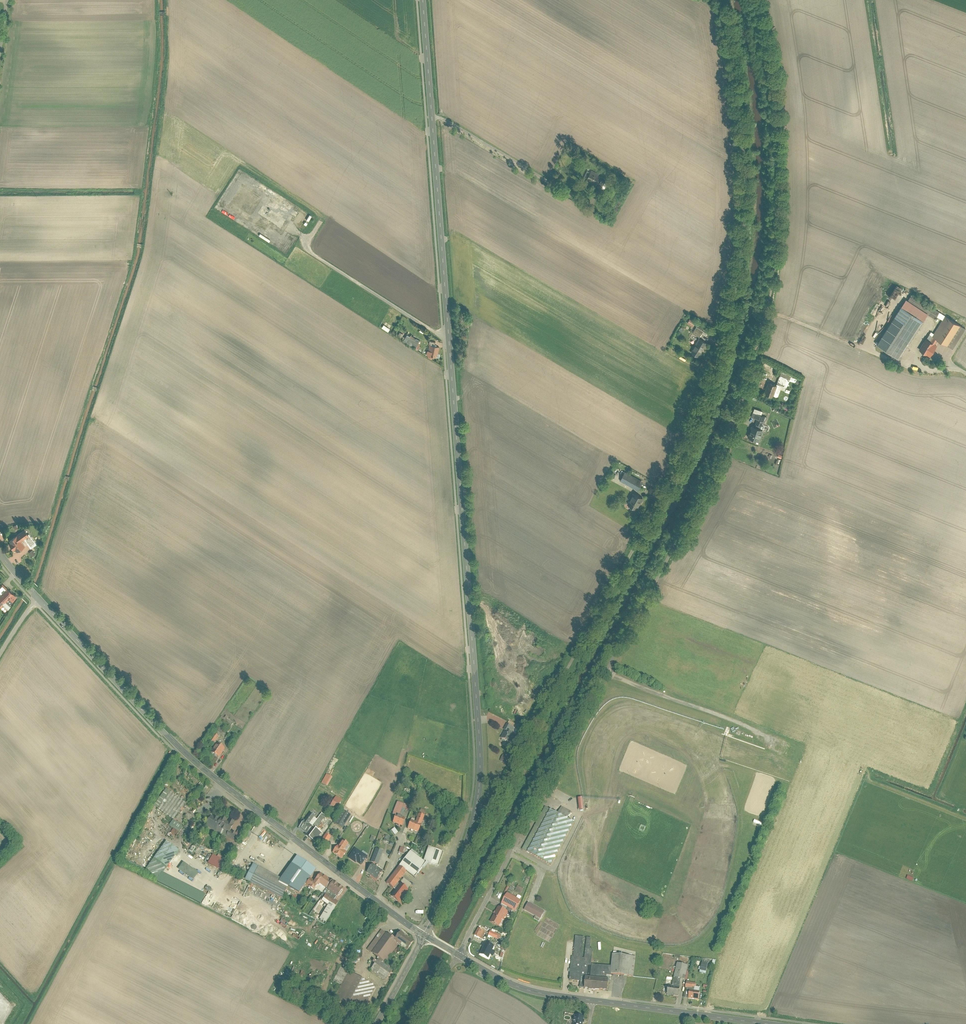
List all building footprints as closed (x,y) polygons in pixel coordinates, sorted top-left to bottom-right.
[(603,187),(606,181),(603,180),(604,177),(598,174),(595,182),(600,184),(599,185),(603,187)] [(918,318),(896,304),(872,341),(894,355),(918,318)] [(955,323),(941,314),(928,333),(942,342),(955,323)] [(691,317),(687,322),(693,326),(696,320),(691,317)] [(932,343),(921,336),(914,347),(925,354),(932,343)] [(707,341),(699,337),(691,351),(699,355),(707,341)] [(418,348),(422,340),(417,338),(415,342),(413,346),(418,348)] [(440,346),(433,345),(431,355),(438,356),(440,346)] [(770,379),(766,391),(779,396),(784,383),(788,385),(791,378),(794,379),(796,374),(783,369),(778,382),(770,379)] [(753,424),(748,438),(759,442),(764,427),(762,426),(764,420),(766,421),(768,415),(754,409),(752,415),(758,417),(755,425),(753,424)] [(638,478),(622,469),(616,478),(633,487),(638,478)] [(639,496),(629,491),(623,501),(632,507),(639,496)] [(9,539),(17,550),(25,544),(21,539),(23,537),(29,533),(25,528),(9,539)] [(23,537),(31,546),(36,543),(29,533),(23,537)] [(2,608),(15,596),(2,583),(0,585),(0,606),(2,608)] [(512,745),(520,730),(509,724),(501,739),(512,745)] [(211,741),(214,744),(220,737),(217,734),(211,741)] [(213,754),(221,758),(227,748),(219,743),(213,754)] [(501,761),(507,764),(510,758),(504,755),(501,761)] [(327,774),(322,784),(329,787),(333,777),(327,774)] [(166,790),(155,808),(176,820),(187,802),(166,790)] [(331,805),(336,809),(341,801),(336,798),(331,805)] [(397,815),(393,823),(402,827),(405,820),(402,818),(406,810),(405,809),(407,805),(399,802),(393,814),(397,815)] [(544,807),(521,850),(550,866),(573,823),(568,820),(572,813),(559,806),(556,813),(544,807)] [(335,823),(343,828),(349,815),(342,811),(335,823)] [(299,828),(306,834),(313,826),(310,824),(315,817),(310,813),(299,828)] [(410,821),(407,829),(419,833),(426,815),(419,813),(416,823),(410,821)] [(313,825),(317,827),(325,816),(322,814),(313,825)] [(214,816),(208,827),(235,842),(238,838),(236,837),(238,832),(232,829),(236,822),(225,816),(222,821),(214,816)] [(181,834),(186,829),(175,820),(170,825),(181,834)] [(306,835),(315,842),(321,833),(312,827),(306,835)] [(321,842),(327,846),(331,838),(326,835),(321,842)] [(346,853),(343,851),(348,844),(343,841),(341,846),(338,844),(332,853),(342,859),(346,853)] [(203,904),(208,894),(167,876),(179,848),(164,842),(149,875),(160,879),(158,884),(203,904)] [(409,894),(407,892),(410,889),(409,889),(412,884),(404,878),(408,872),(416,877),(428,863),(438,867),(444,852),(429,847),(425,860),(412,850),(387,883),(396,889),(391,897),(400,903),(404,897),(407,898),(409,894)] [(372,861),(379,864),(383,851),(376,848),(372,861)] [(349,858),(360,865),(367,856),(356,849),(349,858)] [(219,856),(218,857),(214,855),(209,864),(223,872),(229,861),(219,856)] [(287,888),(299,892),(316,869),(297,855),(280,878),(254,865),(245,880),(281,898),(287,888)] [(180,870),(195,881),(200,874),(185,863),(180,870)] [(371,864),(365,872),(376,879),(381,871),(371,864)] [(314,883),(325,890),(331,881),(320,873),(314,883)] [(328,891),(339,898),(345,888),(334,881),(328,891)] [(499,904),(490,920),(501,926),(509,910),(512,912),(514,909),(516,910),(522,899),(508,892),(501,906),(499,904)] [(319,918),(325,922),(337,903),(325,896),(322,901),(328,905),(319,918)] [(541,917),(543,911),(528,903),(525,908),(541,917)] [(479,927),(474,937),(480,940),(485,930),(479,927)] [(381,931),(367,950),(385,963),(397,945),(392,942),(393,940),(381,931)] [(411,942),(398,933),(393,940),(392,942),(397,945),(405,951),(411,942)] [(582,989),(611,992),(612,975),(635,977),(637,956),(612,955),(611,966),(593,965),(593,950),(591,950),(593,938),(577,937),(575,958),(573,958),(571,982),(581,982),(582,989)] [(495,947),(486,942),(480,955),(490,959),(495,947)] [(708,975),(710,960),(704,959),(702,973),(708,975)] [(688,965),(677,963),(673,978),(684,980),(688,965)] [(375,987),(349,973),(335,999),(361,1013),(375,987)] [(679,985),(669,984),(667,995),(678,996),(679,985)] [(700,992),(689,990),(688,999),(698,1000),(700,992)]
